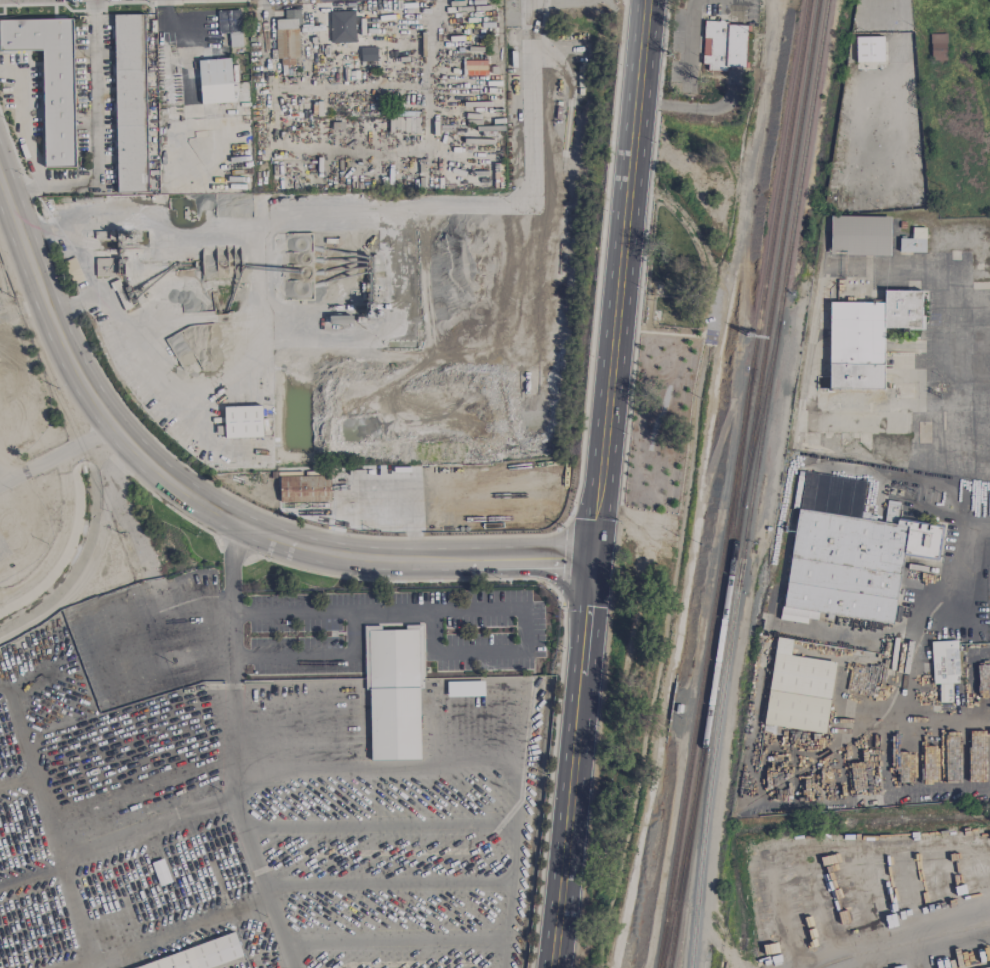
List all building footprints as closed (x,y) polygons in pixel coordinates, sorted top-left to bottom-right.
[(297,9),(284,10),(285,20),(275,20),(277,65),(299,64),(297,9)] [(240,11),(217,11),(218,34),(229,34),(229,47),(241,47),(240,11)] [(355,42),(354,11),(329,12),(330,43),(355,42)] [(114,15),(116,193),(146,192),(144,15),(114,15)] [(71,19),(0,21),(0,51),(42,50),(44,168),(75,168),(71,19)] [(746,24),(703,23),(701,69),(726,70),(726,67),(745,68),(746,24)] [(945,34),(930,35),(930,60),(946,60),(945,34)] [(855,38),(856,63),(883,62),(883,37),(855,38)] [(376,47),(360,48),(360,62),(376,61),(376,47)] [(231,59),(198,60),(200,104),(232,103),(231,59)] [(487,75),(487,60),(463,61),(463,76),(487,75)] [(889,218),(830,217),(829,255),(889,256),(889,218)] [(925,228),(911,228),(911,239),(899,239),(898,252),(925,253),(925,228)] [(82,281),(76,257),(64,261),(70,285),(82,281)] [(95,259),(95,277),(115,277),(114,258),(95,259)] [(828,389),(882,390),(883,328),(921,329),(922,291),(883,291),(883,303),(829,302),(828,389)] [(224,439),(262,438),(261,406),(224,407),(224,439)] [(892,624),(901,556),(937,561),(941,526),(897,520),(896,524),(869,521),(870,514),(861,513),(865,481),(801,472),(782,621),(807,624),(807,619),(816,620),(817,614),(892,624)] [(279,503),(305,502),(306,511),(330,510),(329,476),(279,477),(279,503)] [(898,502),(886,501),(884,522),(897,524),(898,502)] [(420,760),(419,689),(423,689),(422,625),(404,626),(404,630),(380,631),(380,626),(363,626),(364,691),(369,691),(370,761),(420,760)] [(835,662),(789,656),(792,640),(775,638),(763,725),(825,733),(835,662)] [(951,684),(958,683),(957,641),(930,642),(931,685),(938,684),(939,704),(951,703),(951,684)] [(446,682),(447,697),(484,696),(483,682),(446,682)] [(170,883),(163,859),(151,863),(158,886),(170,883)] [(243,958),(234,933),(132,967),(213,967),(243,958)]
